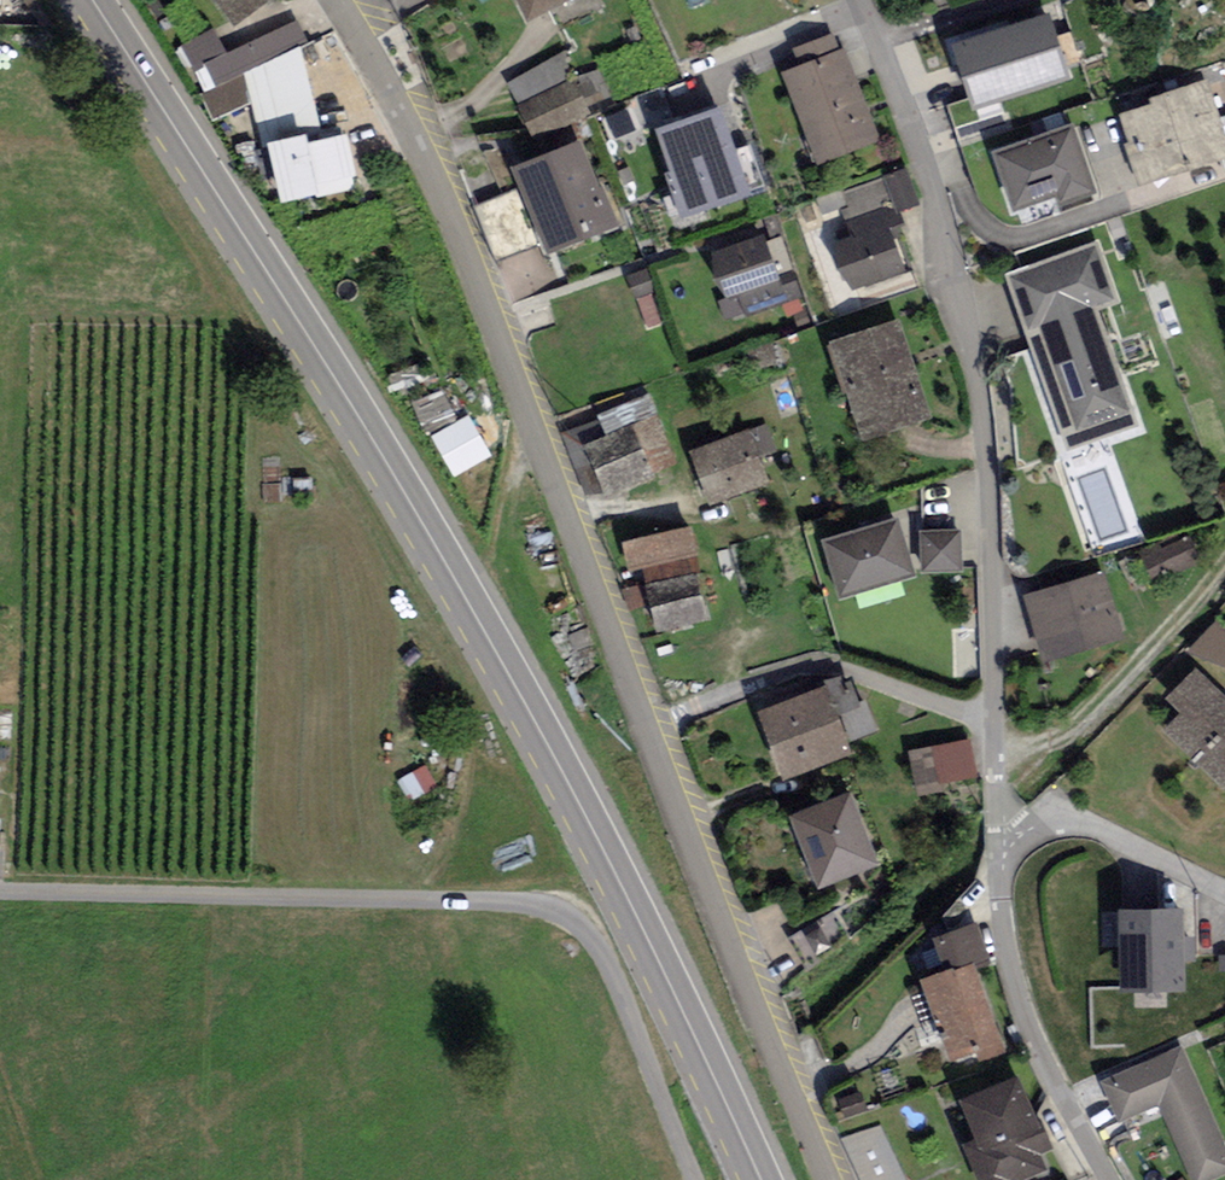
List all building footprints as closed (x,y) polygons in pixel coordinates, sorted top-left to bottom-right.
[(231,20),(260,0),(217,0),(231,20)] [(528,17),(563,0),(519,0),(528,17)] [(1050,5),(953,34),(973,102),(1071,72),(1050,5)] [(227,51),(213,24),(175,43),(213,117),(250,99),(260,140),(267,139),(307,129),(309,136),(321,133),(305,37),(295,17),(227,51)] [(843,45),(781,70),(819,164),(881,139),(843,45)] [(575,75),(518,101),(534,136),(591,110),(575,75)] [(1120,111),(1129,138),(1124,139),(1140,186),(1224,157),(1224,134),(1206,76),(1151,95),(1153,100),(1120,111)] [(721,102),(656,125),(671,166),(666,167),(682,212),(752,187),(721,102)] [(1074,123),(994,150),(1014,207),(1055,193),(1059,204),(1097,191),(1074,123)] [(307,129),(267,139),(281,197),(358,180),(346,127),(321,133),(309,136),(307,129)] [(582,135),(512,165),(548,251),(619,221),(582,135)] [(888,217),(830,240),(848,287),(906,264),(888,217)] [(764,233),(711,251),(727,297),(736,294),(743,315),(802,295),(796,277),(780,283),(764,233)] [(1097,243),(1008,274),(1027,326),(1038,322),(1077,430),(1135,409),(1098,306),(1117,299),(1097,243)] [(898,316),(827,340),(860,439),(932,415),(898,316)] [(658,411),(586,441),(609,493),(680,463),(658,411)] [(472,415),(433,436),(456,477),(495,456),(472,415)] [(766,420),(689,447),(708,502),(769,481),(760,453),(775,448),(766,420)] [(899,514),(822,537),(840,595),(917,571),(899,514)] [(689,525),(623,539),(630,569),(642,566),(656,631),(710,620),(689,525)] [(960,530),(920,529),(922,568),(964,567),(960,530)] [(1199,561),(1188,535),(1161,547),(1159,542),(1140,550),(1153,581),(1199,561)] [(1105,569),(1024,593),(1045,662),(1125,638),(1105,569)] [(1218,619),(1186,649),(1224,665),(1224,622),(1218,619)] [(1195,667),(1166,696),(1180,710),(1162,729),(1224,788),(1224,787),(1224,696),(1195,667)] [(857,679),(831,688),(850,743),(876,734),(857,679)] [(851,748),(824,680),(756,707),(783,774),(851,748)] [(970,739),(910,751),(917,787),(977,775),(970,739)] [(851,788),(790,811),(817,882),(879,859),(851,788)] [(1182,904),(1118,905),(1119,986),(1183,985),(1183,959),(1197,959),(1196,933),(1182,933),(1182,904)] [(975,921),(908,946),(951,1059),(974,1051),(976,1057),(1006,1046),(976,965),(989,960),(975,921)] [(1099,1080),(1118,1121),(1160,1103),(1194,1179),(1206,1179),(1224,1172),(1224,1141),(1181,1043),(1099,1080)] [(959,1096),(974,1134),(964,1139),(980,1179),(1014,1179),(1048,1166),(1042,1151),(1055,1145),(1043,1115),(1039,1117),(1020,1071),(959,1096)] [(843,1138),(861,1179),(906,1179),(881,1122),(843,1138)]
